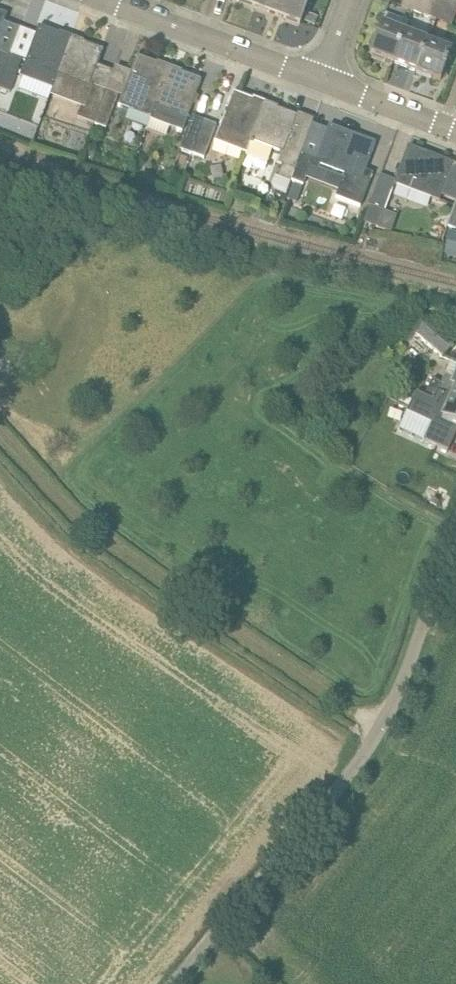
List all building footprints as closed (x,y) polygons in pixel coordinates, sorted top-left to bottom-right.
[(282,0),(256,0),(254,6),(277,15),(282,0)] [(308,0),(282,0),(277,15),(300,23),(308,0)] [(428,5),(416,0),(404,0),(402,6),(425,15),(428,5)] [(454,0),(430,0),(428,5),(455,14),(455,12),(455,1),(454,0)] [(451,25),(455,14),(428,5),(425,15),(451,25)] [(307,13),(304,21),(315,25),(318,16),(307,13)] [(405,33),(408,23),(385,14),(370,54),(394,63),(405,33)] [(58,75),(71,38),(39,26),(32,45),(25,63),(58,75)] [(417,71),(428,41),(405,33),(394,63),(417,71)] [(91,82),(97,66),(103,50),(71,38),(58,75),(50,95),(81,106),(77,117),(93,123),(97,112),(105,90),(93,86),(94,84),(91,82)] [(417,71),(441,80),(452,50),(428,41),(417,71)] [(11,54),(0,50),(0,83),(1,78),(11,54)] [(11,54),(1,78),(13,82),(22,59),(11,54)] [(137,56),(119,105),(151,117),(169,68),(137,56)] [(182,131),(194,99),(201,80),(169,68),(150,119),(182,131)] [(1,78),(0,83),(0,89),(10,92),(13,82),(1,78)] [(108,117),(117,95),(105,90),(97,112),(108,117)] [(251,140),(265,104),(233,92),(214,141),(246,153),(251,140)] [(291,181),(307,136),(292,130),(297,116),(265,104),(251,140),(283,152),(279,163),(282,164),(279,174),(278,177),(291,182),(291,181)] [(105,127),(108,117),(97,112),(93,123),(105,127)] [(195,144),(204,120),(192,116),(180,149),(192,153),(195,144)] [(207,148),(210,139),(216,124),(204,120),(195,144),(207,148)] [(366,170),(369,161),(376,142),(329,125),(322,141),(307,136),(291,181),(301,185),(303,185),(310,166),(313,167),(343,178),(336,196),(360,205),(373,172),(366,170)] [(204,157),(207,148),(195,144),(192,153),(204,157)] [(439,200),(446,182),(453,163),(408,146),(396,179),(381,174),(370,206),(385,211),(395,183),(439,200)] [(286,195),(291,182),(278,177),(274,175),(271,184),(274,191),(286,195)] [(291,184),(286,199),(296,202),(301,187),(291,184)] [(455,229),(455,203),(448,226),(455,229)] [(384,211),(375,208),(372,216),(382,219),(384,211)] [(427,322),(416,313),(407,323),(405,320),(394,330),(394,331),(406,343),(414,335),(427,322)] [(414,335),(442,359),(454,346),(427,322),(414,335)] [(454,388),(455,389),(455,373),(453,379),(445,375),(441,384),(433,379),(424,396),(440,403),(444,395),(452,390),(454,388)] [(416,392),(406,413),(432,424),(423,442),(448,452),(455,432),(455,389),(454,388),(452,390),(444,395),(441,403),(440,403),(424,396),(416,392)]
